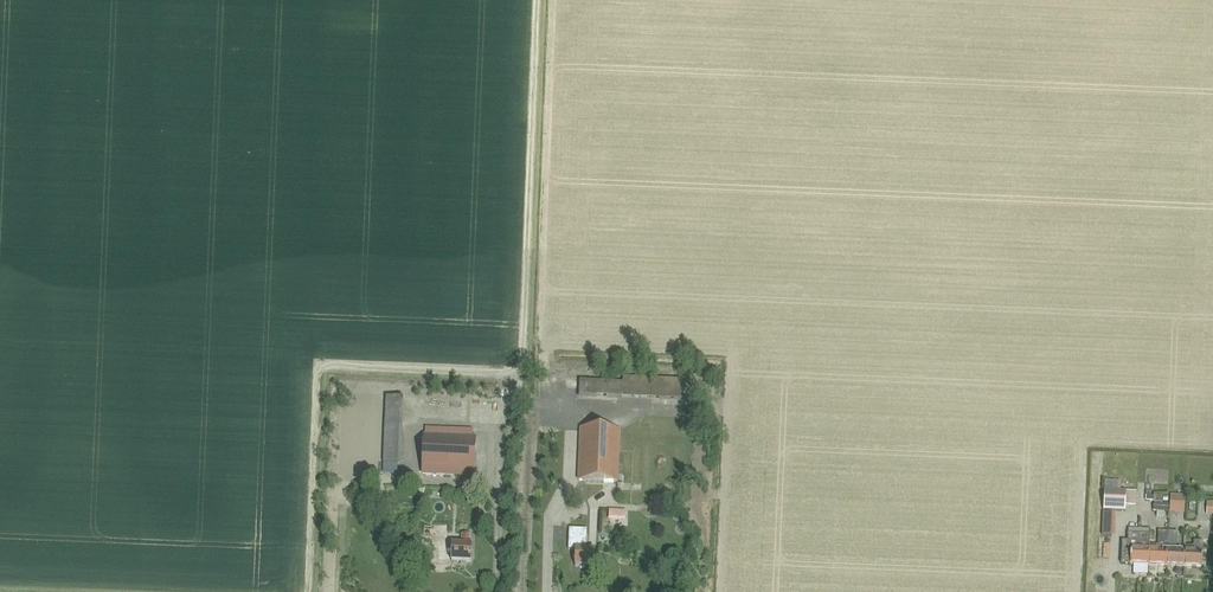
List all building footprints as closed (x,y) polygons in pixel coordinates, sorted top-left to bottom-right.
[(682,404),(683,381),(622,378),(622,383),(579,381),(578,399),(682,404)] [(400,474),(404,397),(385,396),(382,473),(400,474)] [(617,482),(619,430),(580,429),(578,481),(617,482)] [(474,477),(475,437),(423,435),(422,474),(474,477)] [(1103,490),(1103,511),(1125,512),(1126,491),(1103,490)] [(1182,507),(1182,505),(1183,496),(1169,496),(1169,506),(1182,507)] [(1168,511),(1168,504),(1153,503),(1152,511),(1168,511)] [(607,520),(626,521),(626,510),(607,510),(607,520)] [(586,530),(569,529),(568,550),(575,550),(575,567),(594,568),(595,550),(586,550),(586,530)] [(1148,565),(1165,566),(1167,532),(1158,532),(1157,546),(1149,546),(1150,535),(1149,535),(1148,565)] [(1177,533),(1167,532),(1165,566),(1183,567),(1184,552),(1177,552),(1177,533)] [(1122,542),(1121,564),(1148,565),(1149,535),(1128,534),(1127,542),(1122,542)] [(471,563),(471,545),(469,545),(469,536),(462,535),(461,545),(452,545),(451,562),(471,563)] [(1184,547),(1184,552),(1183,567),(1201,568),(1203,537),(1196,537),(1196,542),(1193,542),(1193,547),(1184,547)]
